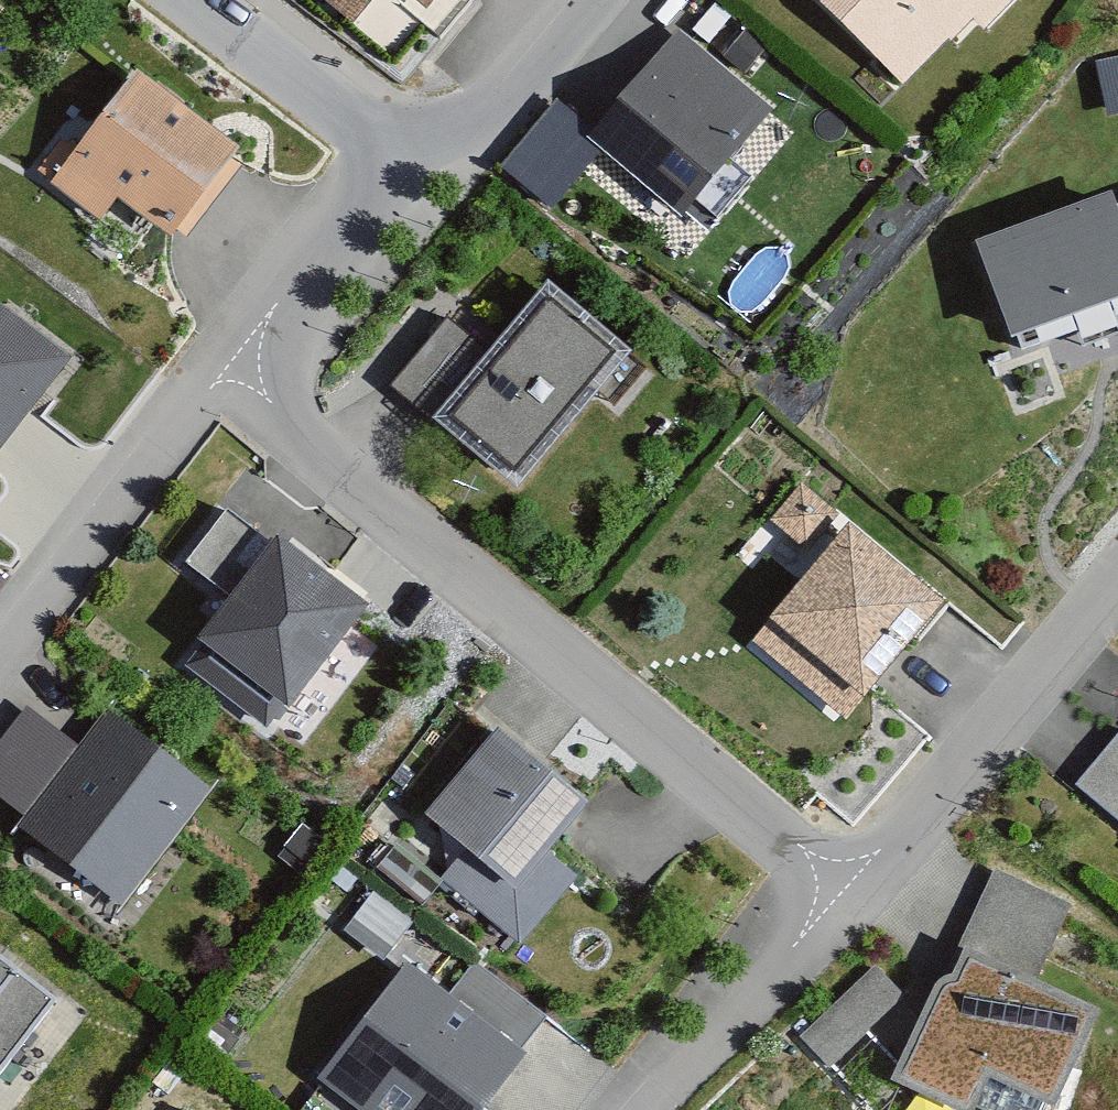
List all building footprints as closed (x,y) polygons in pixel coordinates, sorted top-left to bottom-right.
[(895,65),(922,91),(1009,0),(827,0),(895,65)] [(782,115),(685,34),(597,138),(694,219),(782,115)] [(1110,101),(1117,100),(1117,51),(1104,53),(1110,101)] [(256,158),(152,76),(66,185),(119,226),(138,202),(190,242),(256,158)] [(980,243),(1014,334),(1117,297),(1117,207),(1112,209),(1107,197),(980,243)] [(563,283),(447,421),(533,493),(649,355),(563,283)] [(0,299),(0,465),(80,360),(0,299)] [(830,570),(767,643),(860,722),(957,610),(817,490),(783,529),(830,570)] [(224,505),(185,556),(225,588),(265,536),(224,505)] [(383,611),(287,540),(210,643),(306,714),(383,611)] [(222,792),(119,713),(30,829),(134,908),(222,792)] [(602,811),(512,735),(442,817),(532,893),(602,811)] [(1088,791),(1117,816),(1117,753),(1088,791)] [(1084,906),(1006,872),(976,940),(1054,974),(1084,906)] [(375,884),(345,923),(384,953),(414,914),(375,884)] [(2,1093),(70,1011),(0,954),(0,1091),(2,1093)] [(968,982),(954,988),(912,1082),(980,1109),(984,1109),(1004,1074),(1069,1104),(1107,1012),(984,955),(968,982)] [(917,1003),(885,968),(809,1038),(842,1072),(917,1003)] [(419,969),(327,1090),(354,1109),(505,1109),(542,1062),(419,969)]
